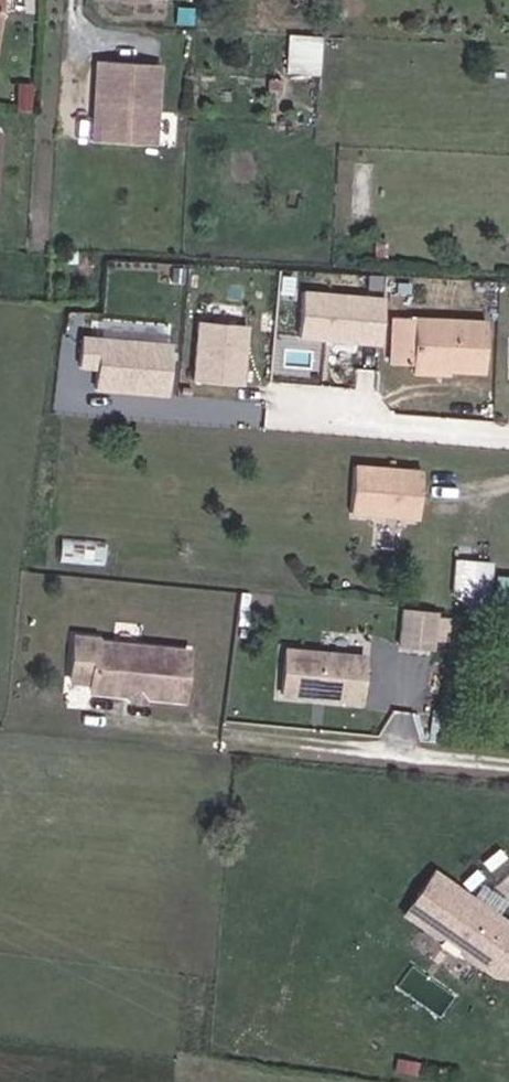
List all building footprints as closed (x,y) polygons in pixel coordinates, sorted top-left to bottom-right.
[(318,72),(321,35),(292,33),(289,70),(318,72)] [(99,140),(114,141),(116,117),(119,60),(97,60),(95,102),(101,102),(99,140)] [(116,117),(114,141),(149,143),(151,105),(156,106),(159,63),(119,60),(116,117)] [(268,80),(267,92),(281,92),(281,80),(268,80)] [(14,111),(30,112),(32,84),(15,83),(14,111)] [(93,140),(99,140),(101,102),(95,102),(93,140)] [(373,238),(372,263),(386,264),(387,239),(373,238)] [(385,296),(307,290),(303,340),(382,346),(385,296)] [(411,362),(413,316),(391,315),(389,361),(411,362)] [(485,320),(413,316),(411,362),(446,364),(446,369),(482,370),(485,320)] [(251,330),(198,325),(193,384),(246,388),(251,330)] [(172,346),(103,337),(97,389),(166,397),(172,346)] [(446,369),(446,364),(411,362),(410,371),(446,373),(446,369)] [(417,472),(348,467),(344,514),(414,518),(417,472)] [(446,593),(465,594),(468,560),(449,559),(446,593)] [(481,595),(484,561),(468,560),(465,594),(481,595)] [(495,607),(508,608),(508,573),(498,572),(495,607)] [(428,611),(395,607),(390,644),(424,648),(428,611)] [(136,693),(173,697),(179,649),(88,638),(88,635),(67,633),(62,676),(82,678),(81,687),(120,691),(124,692),(125,685),(132,686),(132,692),(136,693)] [(273,692),(351,700),(356,656),(277,648),(273,692)] [(132,692),(132,686),(125,685),(124,692),(120,691),(119,697),(135,699),(136,693),(132,692)] [(495,981),(500,974),(508,975),(508,924),(444,871),(410,914),(442,939),(446,938),(464,951),(463,956),(495,981)] [(442,939),(463,956),(464,951),(446,938),(442,939)] [(495,981),(508,982),(508,975),(500,974),(495,981)]
